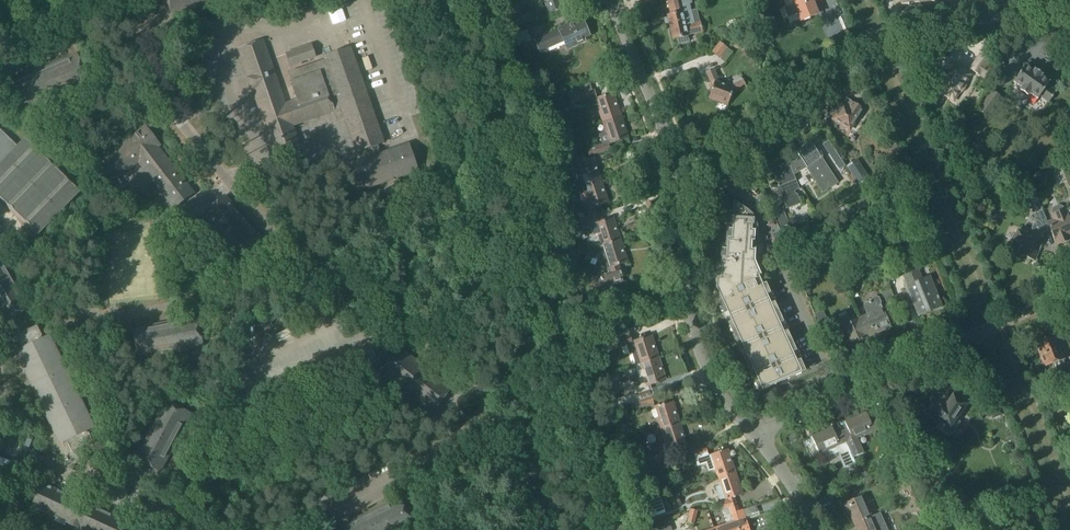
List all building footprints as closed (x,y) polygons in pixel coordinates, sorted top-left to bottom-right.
[(174,17),(175,17),(174,16),(209,0),(166,0),(174,17)] [(485,0),(481,0),(474,3),(480,17),(490,12),(485,0)] [(545,3),(547,9),(549,13),(561,9),(558,0),(548,0),(548,2),(545,3)] [(667,0),(671,15),(668,15),(670,27),(673,39),(677,38),(679,44),(689,42),(688,35),(703,31),(700,22),(694,23),(691,11),(692,10),(691,10),(689,4),(692,3),(691,0),(669,0),(667,0)] [(817,14),(812,2),(818,0),(791,0),(793,5),(784,8),(788,17),(796,14),(799,22),(802,20),(817,14)] [(590,36),(583,21),(575,25),(574,23),(569,25),(570,27),(536,42),(541,53),(548,51),(547,48),(564,40),(566,46),(574,42),(575,45),(585,41),(584,38),(590,36)] [(478,44),(473,33),(465,37),(469,48),(478,44)] [(284,105),(262,42),(263,42),(263,41),(238,50),(239,50),(249,78),(247,79),(251,90),(253,89),(275,152),(274,153),(275,153),(299,145),(299,144),(298,144),(292,126),(333,111),(333,112),(334,112),(336,119),(345,116),(357,151),(356,152),(357,152),(364,150),(367,159),(352,164),(351,164),(361,191),(361,190),(417,171),(408,144),(407,144),(408,145),(380,154),(377,145),(384,143),(384,142),(383,142),(375,120),(350,49),(351,49),(351,48),(324,58),(325,60),(289,73),(292,82),(291,82),(297,101),(284,105)] [(719,56),(727,47),(721,42),(714,51),(719,56)] [(286,54),(290,66),(315,57),(311,46),(286,54)] [(726,61),(733,52),(729,49),(721,58),(726,61)] [(984,80),(992,68),(992,67),(989,65),(991,61),(979,53),(969,69),(984,80)] [(88,82),(76,54),(76,55),(15,82),(15,81),(14,81),(26,108),(27,108),(26,107),(87,81),(87,82),(88,82)] [(959,92),(964,84),(962,82),(968,73),(955,65),(939,91),(951,99),(957,90),(959,92)] [(1025,65),(1016,76),(1013,81),(1021,87),(1019,90),(1027,95),(1029,92),(1037,98),(1039,95),(1048,102),(1051,98),(1053,96),(1053,95),(1056,91),(1047,85),(1049,82),(1040,76),(1041,74),(1040,73),(1039,73),(1036,71),(1036,70),(1034,69),(1033,71),(1025,65)] [(729,87),(720,84),(713,69),(706,72),(713,87),(709,98),(728,105),(732,94),(747,87),(744,80),(742,81),(741,78),(734,82),(735,84),(729,87)] [(603,121),(620,116),(613,94),(597,99),(596,96),(597,96),(595,90),(569,98),(572,105),(581,101),(582,105),(598,104),(603,121)] [(992,90),(977,111),(987,118),(1002,97),(992,90)] [(862,109),(847,100),(844,106),(842,105),(833,120),(850,130),(862,109)] [(589,149),(587,150),(588,154),(589,156),(591,155),(598,153),(610,149),(608,144),(613,142),(627,137),(620,116),(603,121),(607,133),(602,134),(600,135),(601,140),(603,145),(591,149),(589,149)] [(139,161),(158,187),(174,208),(193,194),(157,147),(159,145),(145,127),(97,164),(109,179),(105,182),(118,198),(127,191),(117,178),(139,161)] [(8,207),(31,229),(32,227),(39,234),(79,193),(26,141),(19,148),(0,130),(0,199),(8,207)] [(829,141),(823,144),(840,169),(845,166),(829,141)] [(789,164),(794,175),(802,171),(807,168),(823,192),(837,182),(821,159),(823,158),(822,156),(821,157),(811,142),(797,152),(801,158),(789,164)] [(529,166),(523,148),(514,151),(520,169),(529,166)] [(586,160),(585,157),(583,156),(577,158),(576,160),(584,185),(600,179),(593,157),(586,160)] [(847,167),(859,185),(868,179),(856,161),(847,167)] [(799,189),(794,175),(789,164),(789,162),(772,169),(787,208),(801,203),(797,194),(796,195),(794,191),(799,189)] [(530,169),(532,176),(552,170),(549,163),(530,169)] [(1068,184),(1069,183),(1069,166),(1062,169),(1068,184)] [(589,216),(600,213),(598,204),(607,201),(600,179),(584,185),(586,193),(581,194),(587,216),(588,215),(589,216)] [(754,193),(759,187),(753,182),(748,188),(754,193)] [(243,259),(263,240),(224,197),(204,215),(243,259)] [(1048,222),(1058,244),(1069,239),(1069,235),(1069,219),(1065,208),(1062,206),(1059,204),(1056,205),(1053,207),(1052,210),(1053,214),(1052,214),(1054,219),(1048,222)] [(749,211),(747,209),(740,205),(739,205),(741,207),(739,210),(734,210),(734,209),(733,209),(732,232),(728,232),(728,231),(726,252),(723,251),(722,251),(721,271),(718,271),(718,270),(717,270),(716,290),(717,297),(724,313),(725,313),(724,312),(726,311),(732,324),(730,325),(730,324),(729,324),(737,342),(738,342),(737,341),(739,340),(745,352),(743,353),(742,353),(750,371),(750,370),(752,369),(758,381),(756,382),(755,381),(755,382),(759,391),(804,371),(799,362),(799,363),(797,364),(791,351),(794,350),(794,351),(795,351),(787,333),(786,333),(786,334),(784,335),(779,322),(781,321),(781,322),(782,322),(774,304),(773,304),(773,305),(771,306),(766,293),(768,292),(768,293),(769,293),(765,284),(762,285),(758,276),(759,275),(755,268),(757,267),(755,263),(755,262),(755,260),(755,258),(755,250),(751,250),(752,241),(754,242),(755,232),(758,232),(758,227),(756,222),(754,217),(751,213),(749,211)] [(781,228),(789,224),(783,209),(775,212),(781,228)] [(1058,244),(1048,222),(1042,210),(1034,214),(1036,220),(1035,223),(1034,224),(1033,226),(1032,227),(1032,229),(1032,231),(1030,236),(1017,230),(1013,240),(1019,242),(1014,253),(1033,261),(1040,244),(1037,242),(1040,233),(1050,229),(1057,245),(1058,244)] [(563,226),(558,212),(544,216),(548,230),(563,226)] [(589,216),(579,219),(581,228),(590,225),(593,235),(598,233),(602,246),(603,246),(620,240),(613,218),(603,221),(600,213),(589,216)] [(627,262),(620,240),(600,246),(609,273),(606,273),(607,276),(591,281),(594,291),(611,286),(613,287),(614,285),(623,282),(621,275),(622,274),(621,271),(620,271),(618,265),(627,262)] [(560,242),(546,247),(552,263),(566,257),(560,242)] [(5,321),(4,322),(31,307),(30,307),(0,256),(0,313),(5,321)] [(916,267),(902,273),(907,286),(919,316),(941,307),(936,294),(929,277),(921,280),(916,267)] [(886,302),(894,298),(890,288),(881,291),(886,302)] [(864,336),(865,335),(879,329),(880,331),(890,327),(880,304),(880,302),(878,297),(876,296),(872,298),(870,301),(865,304),(864,306),(868,315),(857,320),(864,336)] [(591,301),(582,304),(585,313),(594,310),(591,301)] [(814,313),(821,328),(829,324),(822,310),(814,313)] [(864,336),(857,320),(851,322),(848,315),(838,319),(843,331),(845,330),(851,344),(866,338),(865,335),(864,336)] [(196,318),(153,326),(134,330),(134,329),(133,329),(139,359),(140,359),(139,358),(201,346),(201,347),(202,347),(196,317),(196,318)] [(23,348),(14,352),(60,445),(68,441),(69,442),(68,443),(68,444),(72,453),(73,453),(74,454),(74,453),(93,444),(93,443),(93,442),(89,434),(88,434),(88,433),(87,434),(86,433),(95,428),(50,335),(41,339),(41,338),(42,337),(42,336),(38,328),(37,327),(36,327),(18,336),(17,336),(17,337),(17,338),(21,346),(21,347),(22,347),(23,347),(23,348)] [(292,336),(289,330),(276,336),(279,343),(292,336)] [(641,364),(657,358),(650,336),(632,342),(630,336),(629,336),(627,330),(614,334),(618,347),(627,344),(629,353),(632,352),(636,365),(641,363),(641,364)] [(595,339),(597,345),(606,342),(604,336),(595,339)] [(1069,369),(1067,364),(1065,365),(1062,359),(1064,359),(1063,358),(1060,352),(1061,351),(1057,343),(1056,343),(1054,338),(1055,338),(1055,337),(1036,345),(1045,367),(1054,363),(1058,373),(1069,369)] [(433,411),(450,388),(399,349),(381,372),(433,411)] [(262,382),(277,411),(336,382),(321,353),(262,382)] [(648,386),(650,385),(664,380),(657,358),(641,364),(645,376),(648,386)] [(635,402),(651,397),(647,386),(645,376),(638,378),(640,385),(632,388),(634,395),(619,400),(618,398),(605,403),(607,411),(635,402)] [(951,426),(969,400),(956,391),(945,407),(938,403),(935,403),(933,406),(933,407),(929,408),(925,415),(924,416),(925,418),(926,419),(927,420),(929,419),(930,419),(931,418),(933,415),(941,421),(937,428),(947,434),(949,435),(951,434),(953,433),(954,430),(953,428),(951,426)] [(637,408),(653,403),(652,400),(652,399),(651,397),(635,402),(637,408)] [(995,399),(987,402),(993,419),(1002,415),(995,399)] [(164,402),(151,426),(135,457),(134,457),(133,458),(160,472),(161,471),(160,471),(189,415),(190,415),(191,415),(164,400),(163,401),(164,402)] [(678,423),(672,402),(655,408),(656,409),(651,411),(654,419),(658,417),(662,429),(678,423)] [(847,429),(841,432),(847,445),(853,458),(864,453),(857,438),(864,435),(864,436),(871,433),(868,428),(882,422),(880,416),(869,420),(866,413),(865,413),(844,422),(845,424),(847,429)] [(678,423),(662,429),(666,442),(660,444),(663,455),(668,454),(669,453),(669,452),(686,446),(678,423)] [(821,432),(810,437),(813,444),(814,443),(818,451),(819,455),(840,445),(841,448),(843,447),(847,445),(841,432),(835,434),(832,428),(821,432)] [(709,456),(708,454),(706,448),(693,452),(695,458),(697,465),(706,462),(709,470),(713,469),(713,470),(715,470),(718,477),(734,472),(727,450),(721,452),(721,451),(719,451),(720,452),(710,455),(709,456)] [(651,466),(667,460),(670,460),(668,454),(663,455),(649,460),(651,466)] [(725,499),(742,494),(734,472),(718,477),(721,485),(715,487),(720,500),(725,498),(725,499)] [(65,495),(43,485),(33,508),(81,529),(122,529),(125,522),(65,495)] [(912,499),(918,497),(913,485),(907,487),(912,499)] [(854,524),(872,516),(863,495),(844,503),(848,513),(849,513),(854,524)] [(375,510),(342,526),(341,526),(343,529),(400,529),(411,524),(412,525),(399,497),(398,498),(399,499),(375,510)] [(665,513),(659,497),(645,502),(650,518),(665,513)] [(918,497),(912,499),(917,512),(923,509),(918,497)] [(730,506),(737,504),(734,498),(722,502),(724,508),(730,506)] [(737,504),(730,506),(730,507),(735,519),(735,521),(736,521),(736,522),(739,521),(745,519),(744,517),(742,510),(739,511),(737,507),(737,504)] [(694,524),(697,511),(691,509),(687,522),(694,524)] [(854,524),(857,529),(878,529),(872,516),(854,524)] [(715,529),(749,529),(745,519),(736,522),(736,521),(714,528),(715,529)]
